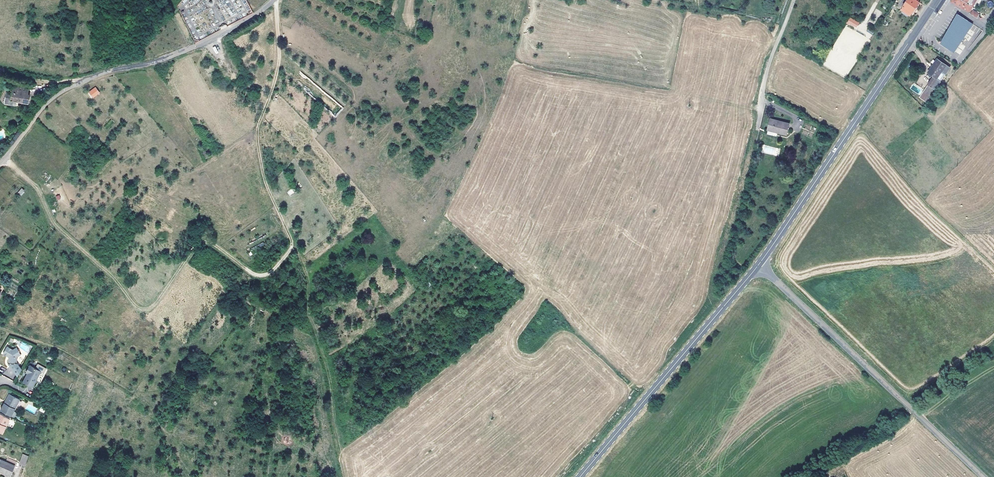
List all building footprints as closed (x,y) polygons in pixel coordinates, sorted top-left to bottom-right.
[(901,10),(907,14),(910,16),(912,12),(913,13),(919,4),(920,2),(918,1),(919,0),(907,0),(901,10)] [(951,1),(966,10),(977,18),(980,14),(973,10),(971,9),(972,6),(976,0),(952,0),(951,1)] [(973,24),(960,16),(942,44),(955,52),(973,24)] [(849,18),(846,24),(857,28),(859,22),(849,18)] [(825,64),(826,66),(837,71),(850,70),(853,63),(851,62),(851,54),(847,55),(848,59),(844,60),(843,56),(834,51),(841,51),(834,47),(834,46),(845,45),(845,48),(853,48),(853,51),(858,50),(861,44),(861,43),(862,40),(862,34),(843,25),(825,64)] [(943,67),(934,62),(927,74),(932,78),(927,86),(933,91),(939,81),(936,80),(943,67)] [(28,89),(13,86),(12,94),(6,93),(6,97),(5,97),(4,103),(11,104),(12,100),(16,101),(28,103),(30,95),(27,95),(28,89)] [(933,91),(927,86),(919,99),(926,103),(933,91)] [(93,98),(100,93),(95,87),(88,92),(93,98)] [(789,124),(770,119),(768,130),(774,132),(775,131),(778,132),(787,134),(789,124)] [(805,124),(801,135),(812,138),(816,127),(805,124)] [(11,348),(7,355),(12,358),(12,365),(19,374),(23,367),(20,364),(20,358),(24,356),(20,349),(16,351),(11,348)] [(29,370),(27,373),(23,380),(32,385),(40,371),(35,368),(30,365),(27,369),(29,370)] [(6,403),(4,402),(1,409),(14,416),(17,412),(14,410),(20,399),(10,394),(9,394),(6,399),(7,400),(6,403)] [(2,432),(9,418),(0,413),(0,431),(2,432)] [(28,456),(23,454),(19,463),(24,465),(25,466),(28,456)] [(0,461),(0,471),(10,475),(14,466),(6,462),(0,460),(0,461)]
